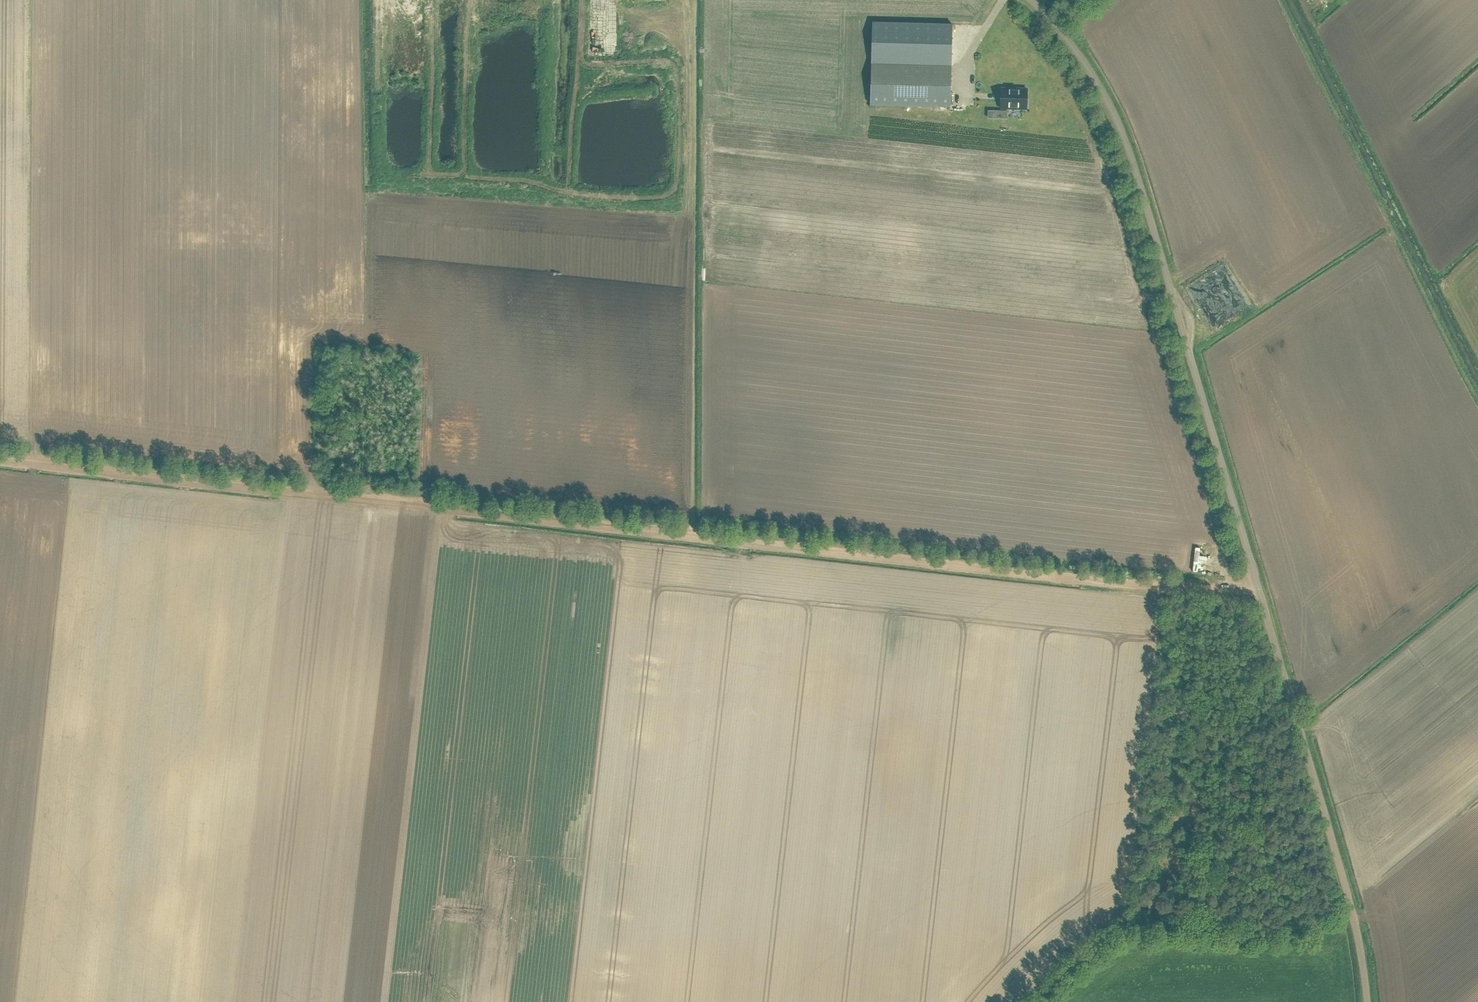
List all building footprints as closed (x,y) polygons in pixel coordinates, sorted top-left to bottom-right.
[(873,24),(872,64),(952,66),(953,27),(873,24)] [(870,105),(950,107),(951,66),(871,64),(870,105)] [(1028,108),(1028,89),(1002,89),(1002,108),(1028,108)] [(1200,546),(1197,569),(1220,572),(1221,559),(1205,557),(1206,546),(1200,546)]
